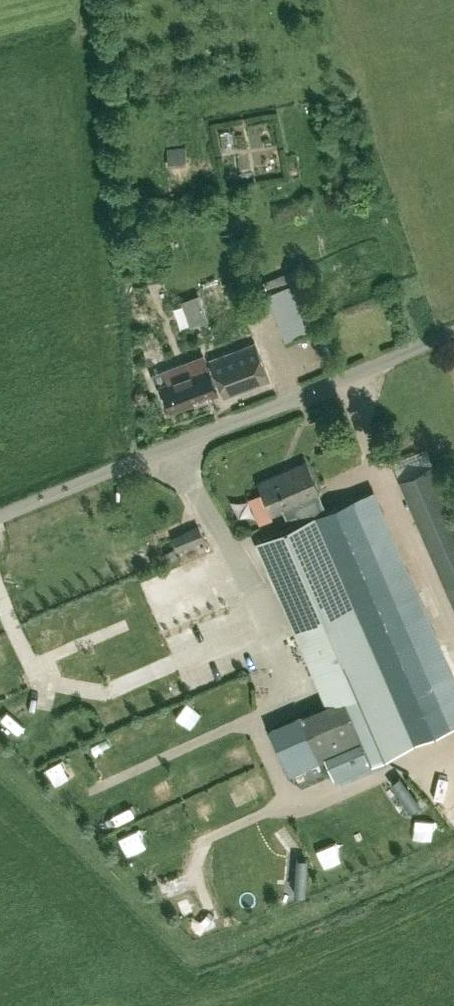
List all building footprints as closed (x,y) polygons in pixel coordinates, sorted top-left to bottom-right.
[(184,145),(166,147),(168,166),(186,164),(184,145)] [(353,286),(362,283),(356,264),(347,266),(353,286)] [(312,327),(300,296),(310,293),(304,277),(293,281),(288,270),(262,280),(268,294),(285,337),(312,327)] [(213,358),(211,359),(224,397),(270,380),(256,342),(252,344),(235,300),(197,315),(213,358)] [(161,385),(171,409),(218,392),(203,353),(161,368),(167,383),(161,385)] [(273,513),(282,510),(286,518),(295,514),(298,521),(327,510),(319,494),(320,493),(306,462),(260,482),(273,513)] [(453,605),(453,514),(433,465),(400,480),(453,605)] [(301,522),(254,540),(326,702),(268,728),(288,774),(326,759),(333,778),(371,761),(372,765),(401,752),(400,748),(453,724),(453,679),(373,491),(301,522)] [(189,542),(203,537),(197,523),(184,529),(189,542)] [(221,557),(97,615),(110,643),(235,586),(221,557)] [(26,705),(37,710),(50,712),(62,710),(73,704),(81,695),(86,684),(87,672),(85,660),(79,650),(71,643),(61,638),(50,636),(38,637),(28,642),(19,650),(13,661),(11,673),(12,685),(18,696),(26,705)] [(132,759),(228,717),(219,696),(122,737),(132,759)]
